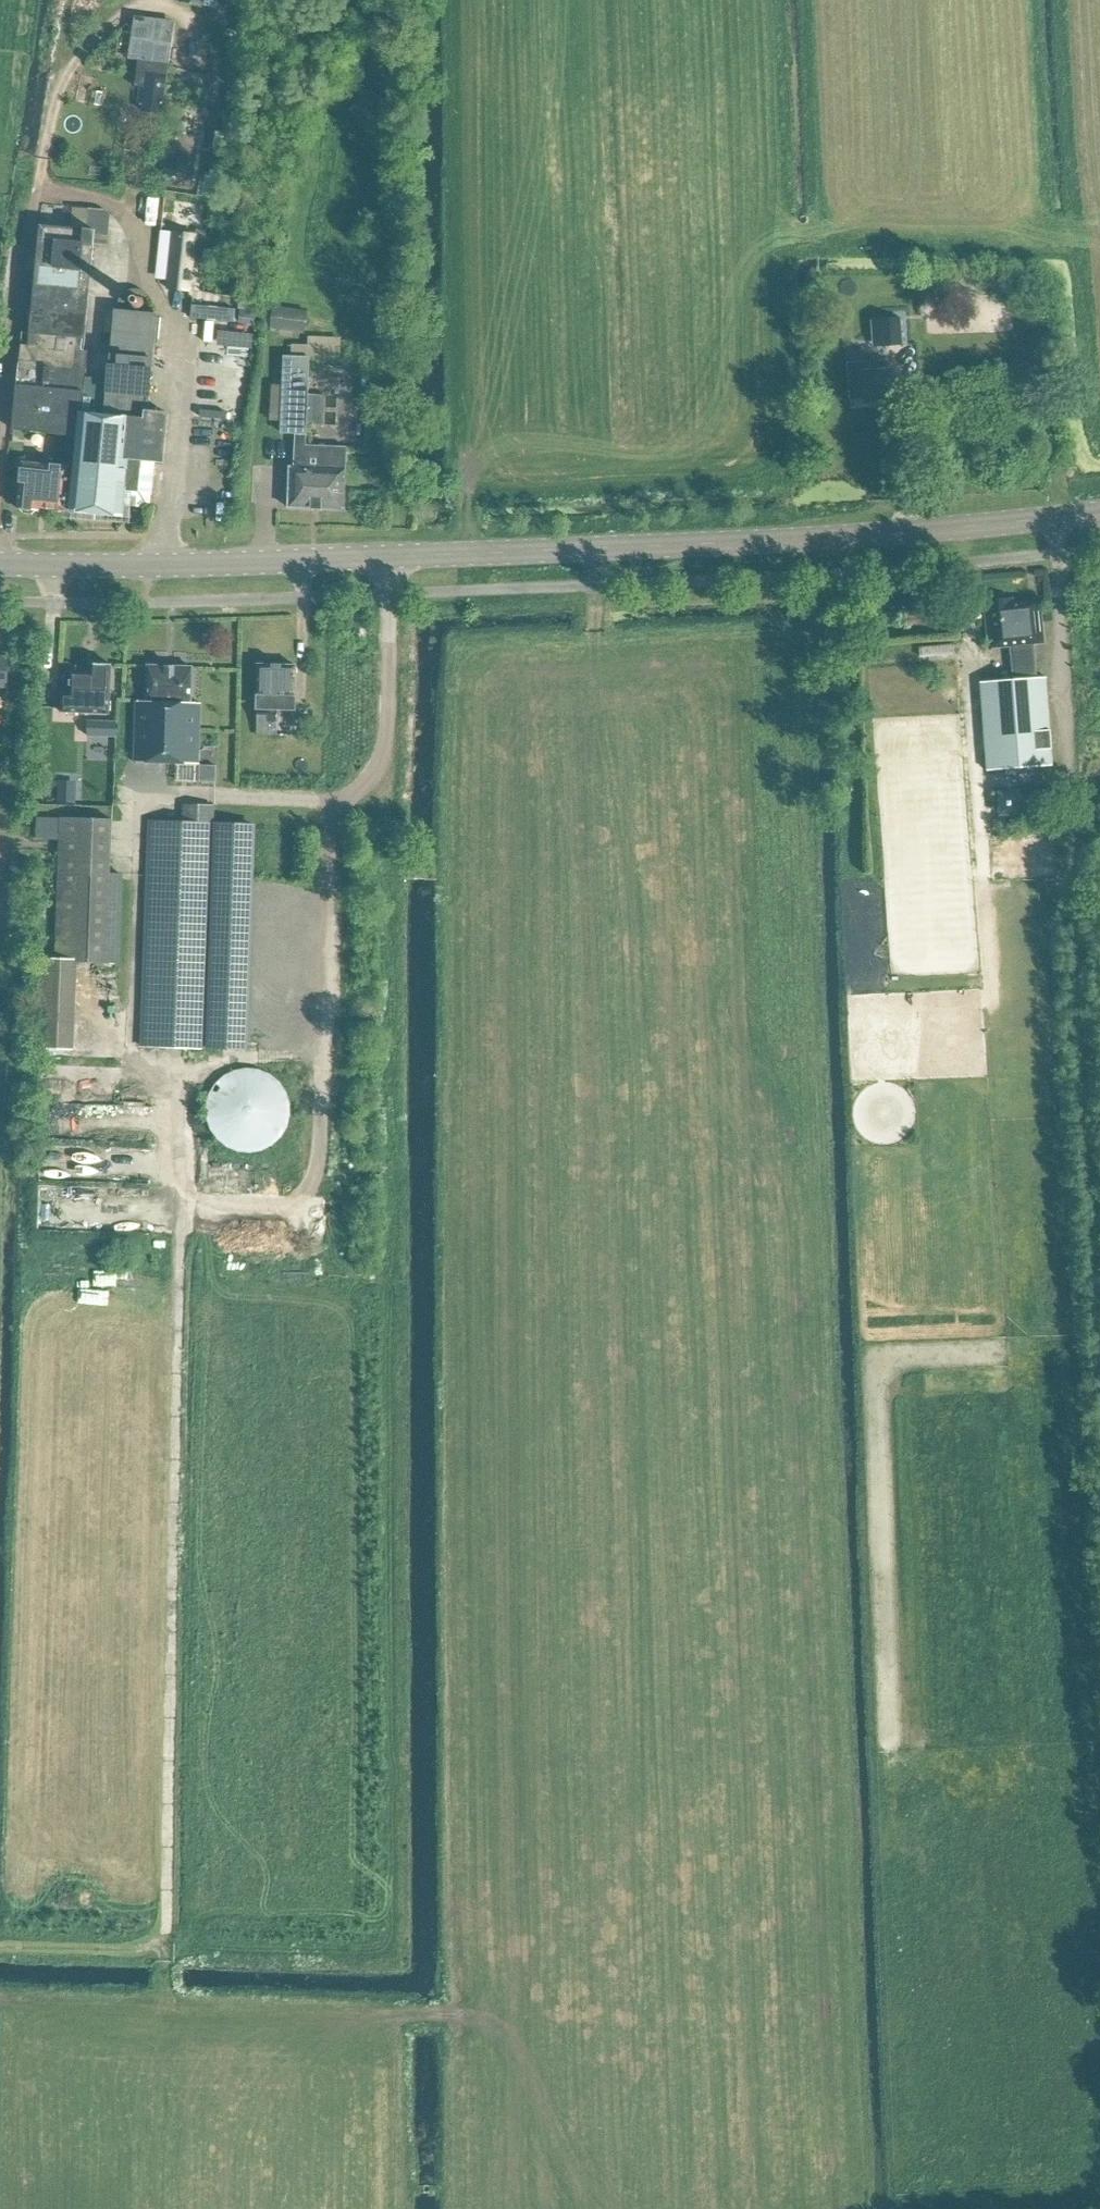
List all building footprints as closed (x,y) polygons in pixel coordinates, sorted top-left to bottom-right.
[(178,1),(219,9),(221,0),(179,0),(178,1)] [(161,113),(168,62),(174,21),(134,16),(129,58),(138,59),(135,86),(141,86),(138,103),(143,103),(142,110),(161,113)] [(86,229),(40,225),(29,344),(21,344),(18,383),(17,383),(13,428),(30,430),(78,435),(71,510),(123,515),(124,505),(149,507),(150,493),(152,493),(155,461),(164,462),(169,413),(149,412),(158,314),(116,310),(112,354),(111,354),(109,379),(85,377),(87,350),(84,350),(95,229),(86,228),(86,229)] [(189,289),(195,234),(175,231),(168,286),(189,289)] [(303,334),(306,312),(273,307),(270,329),(303,334)] [(240,312),(238,325),(254,327),(255,313),(240,312)] [(887,347),(902,346),(901,319),(885,319),(887,347)] [(251,349),(253,335),(218,331),(216,345),(251,349)] [(295,340),(295,352),(346,353),(347,333),(313,332),(313,340),(295,340)] [(284,357),(281,422),(281,434),(296,435),(294,467),(290,467),(288,507),(344,509),(345,469),(344,469),(345,447),(308,446),(311,358),(284,357)] [(888,368),(887,360),(869,361),(870,370),(864,370),(867,405),(891,403),(888,368)] [(23,430),(12,429),(10,450),(22,451),(23,430)] [(77,437),(56,435),(54,453),(75,455),(77,437)] [(52,465),(52,458),(37,457),(36,463),(22,461),(18,506),(19,508),(24,513),(31,513),(38,508),(39,508),(39,507),(65,509),(69,466),(52,465)] [(1044,644),(1040,598),(1012,601),(1012,597),(984,600),(985,612),(983,612),(987,650),(1009,647),(1012,679),(979,682),(986,771),(1053,766),(1046,677),(1037,678),(1034,645),(1044,644)] [(109,695),(111,664),(91,663),(90,672),(70,671),(69,693),(61,693),(60,712),(108,713),(108,695),(109,695)] [(295,695),(295,665),(257,664),(256,694),(257,694),(256,734),(276,734),(277,709),(294,709),(294,695),(295,695)] [(136,701),(134,762),(198,765),(200,703),(190,703),(192,667),(147,665),(146,701),(136,701)] [(115,736),(116,721),(87,720),(87,735),(115,736)] [(76,802),(76,781),(58,781),(58,802),(76,802)] [(998,816),(1020,815),(1019,790),(997,791),(998,816)] [(213,823),(214,805),(183,804),(182,822),(148,820),(140,1045),(248,1049),(256,824),(213,823)] [(110,874),(111,819),(60,817),(55,960),(38,959),(33,1048),(73,1050),(78,960),(119,962),(122,874),(110,874)] [(250,1152),(261,1150),(272,1145),(281,1137),(287,1127),(290,1115),(290,1103),(286,1091),(279,1081),(270,1073),(259,1069),(246,1067),(234,1069),(224,1075),(215,1083),(209,1094),(206,1105),(207,1117),(210,1129),(217,1139),(227,1146),(238,1151),(250,1152)]
